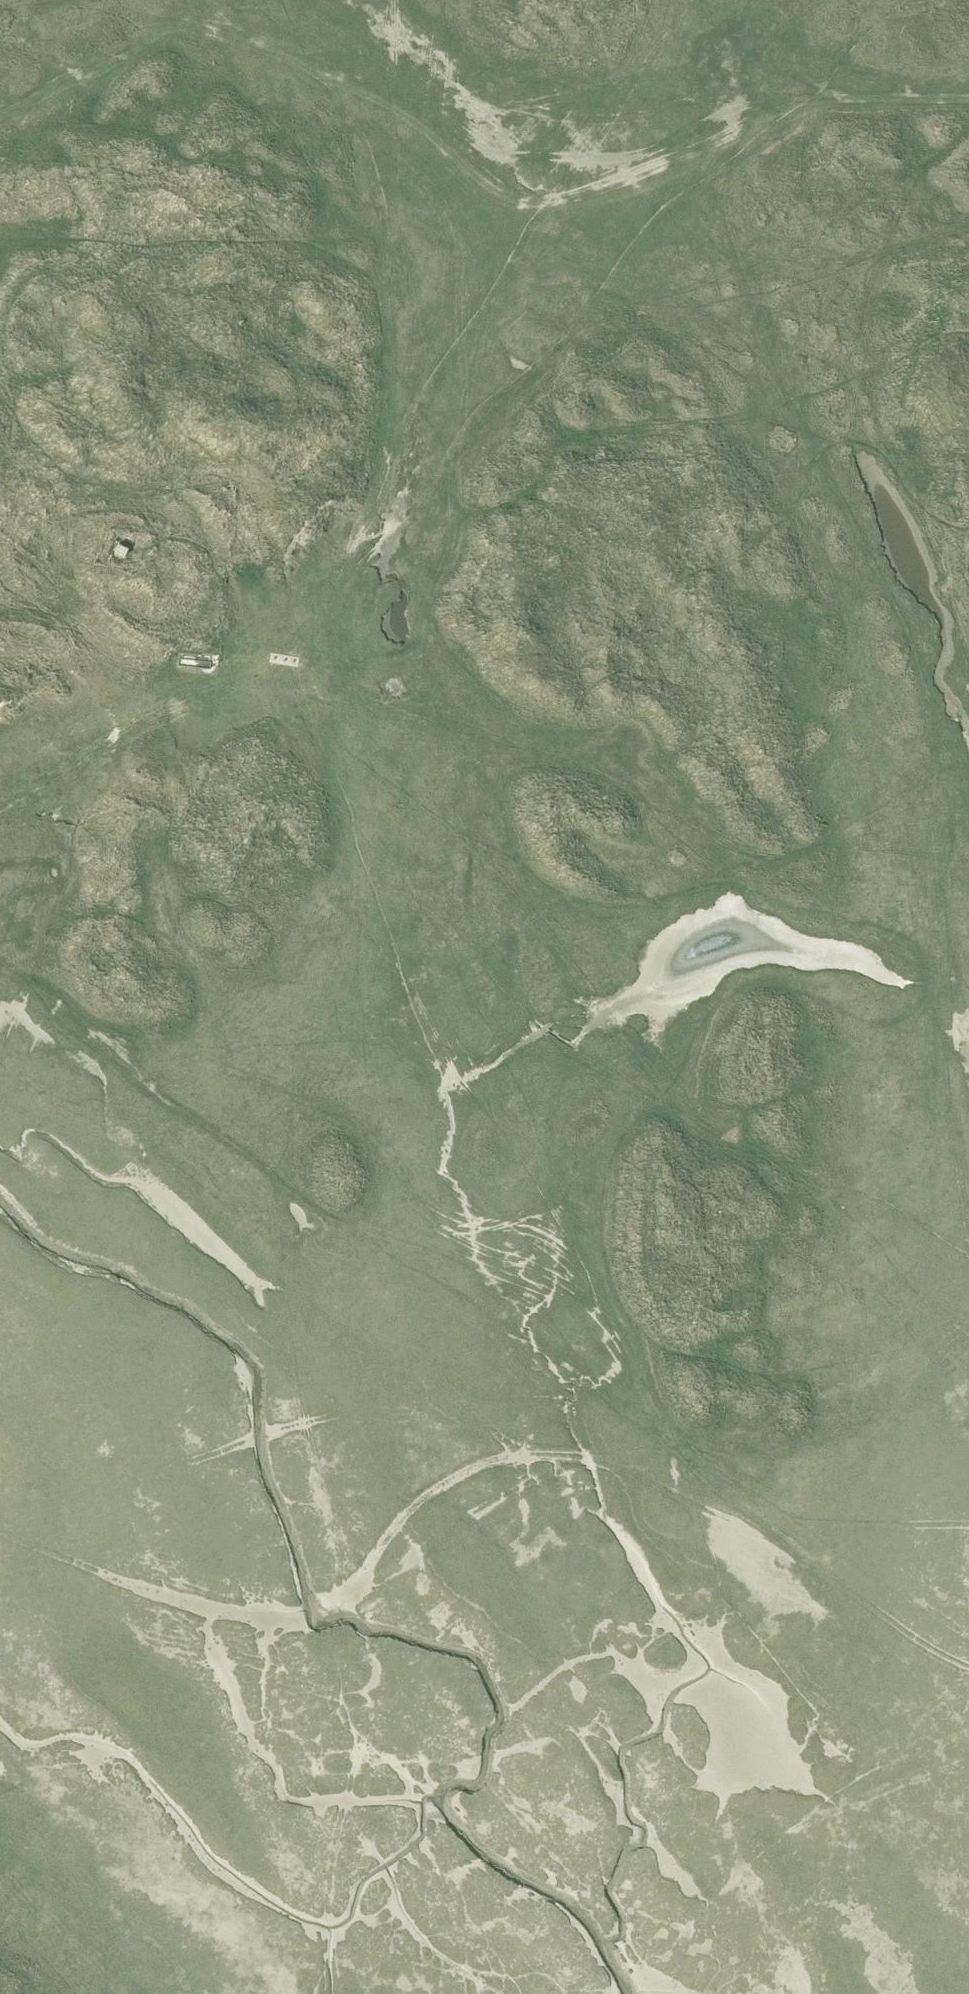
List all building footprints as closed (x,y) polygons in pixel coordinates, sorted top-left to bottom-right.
[(118,544),(114,552),(123,557),(127,548),(118,544)]
